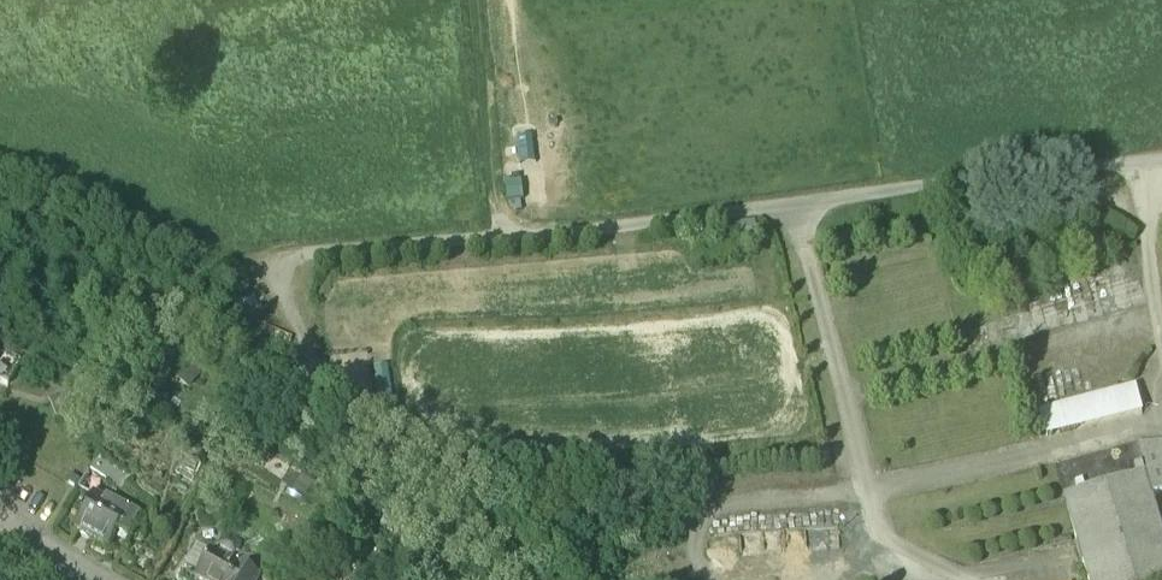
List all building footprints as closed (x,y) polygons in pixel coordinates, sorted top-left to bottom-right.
[(5,357),(0,367),(0,386),(10,391),(23,366),(5,357)] [(1134,389),(1040,413),(1048,442),(1142,418),(1134,389)] [(1146,477),(1151,498),(1161,494),(1161,447),(1135,450),(1146,477)] [(94,458),(84,476),(114,492),(123,473),(94,458)] [(1066,498),(1088,579),(1161,579),(1161,536),(1151,498),(1146,477),(1066,498)] [(128,516),(94,499),(77,531),(112,548),(119,535),(128,516)] [(139,522),(128,516),(119,535),(129,540),(139,522)] [(212,557),(198,579),(255,579),(212,557)]
